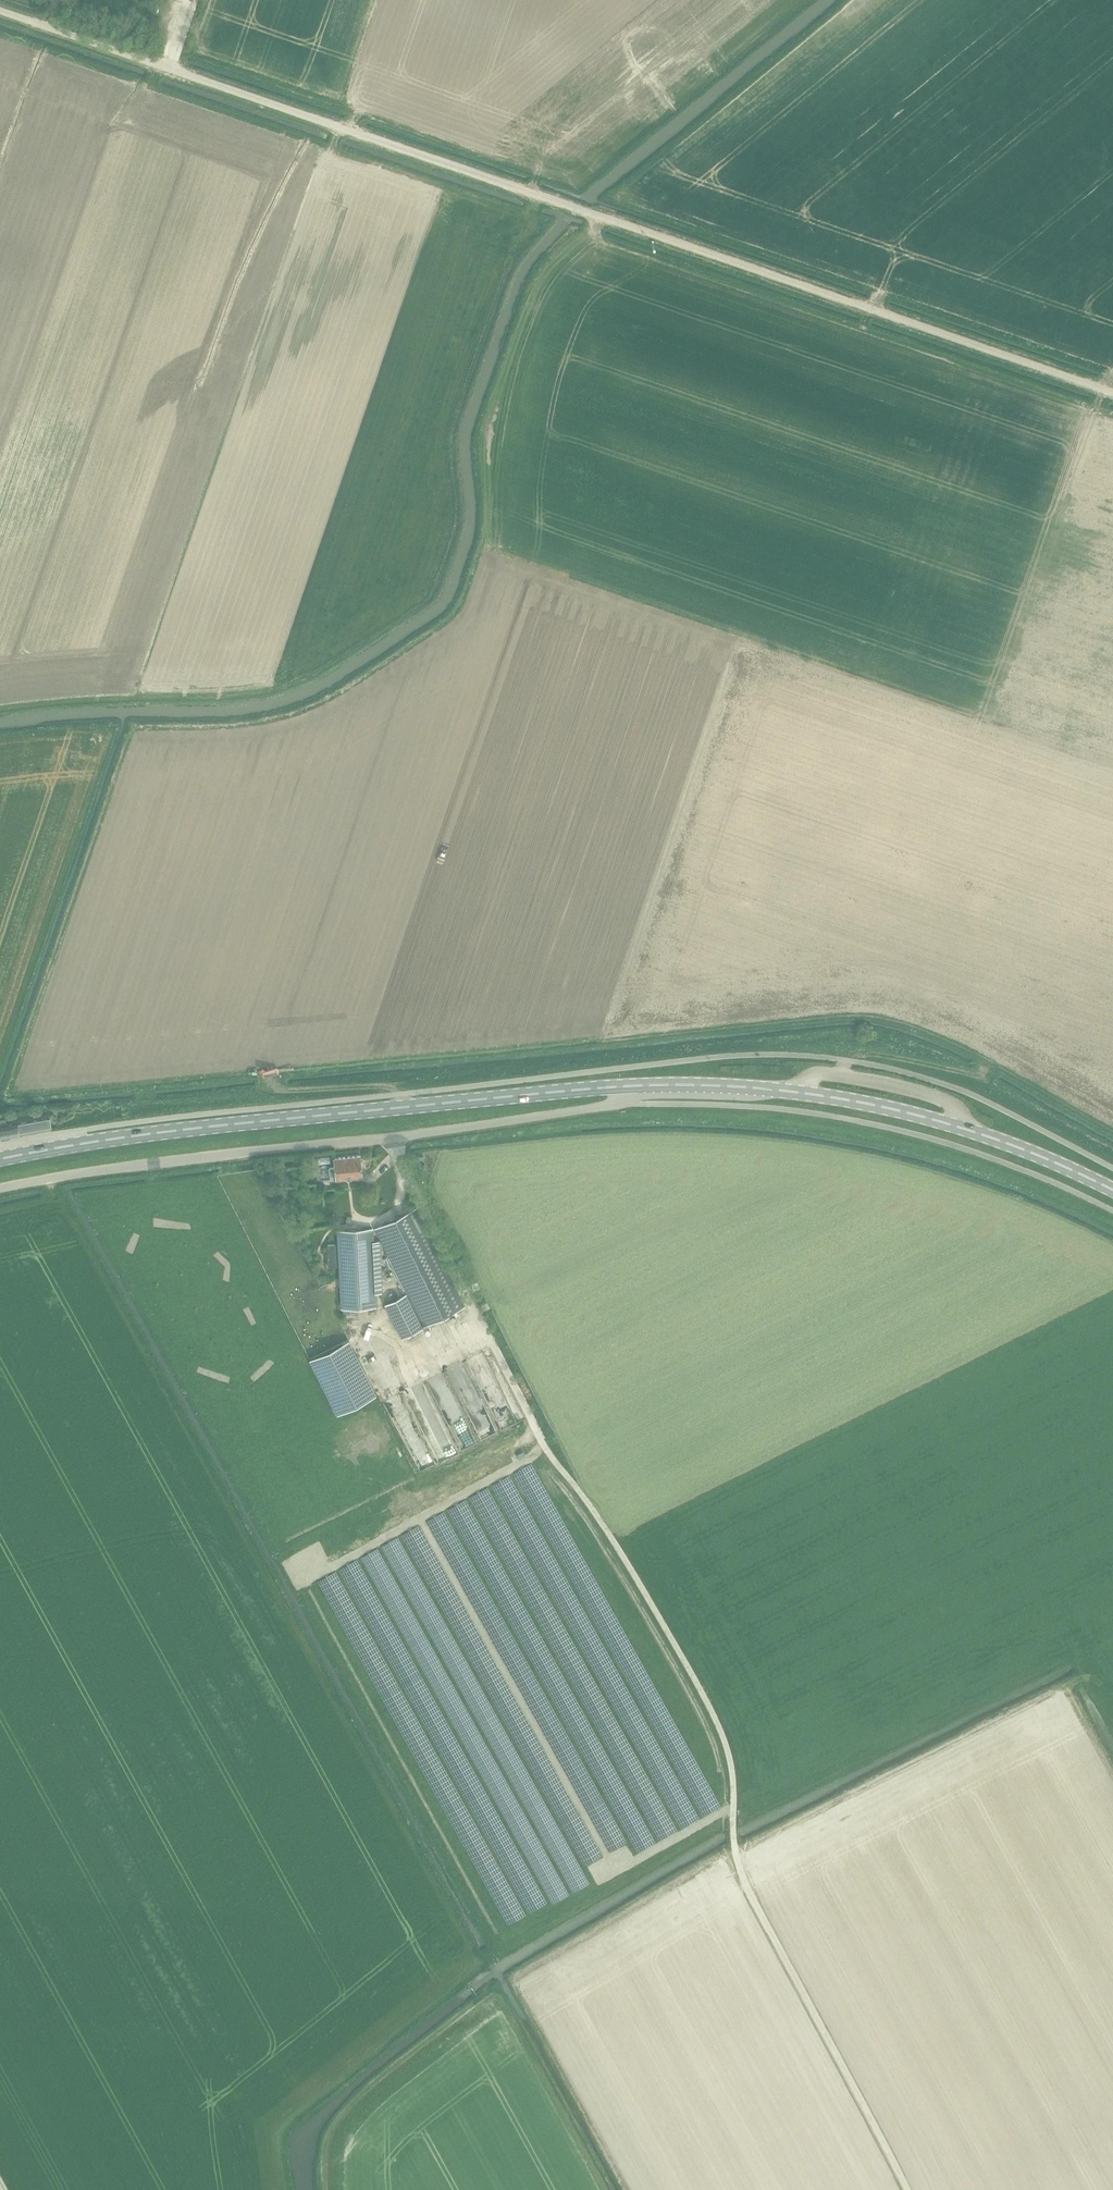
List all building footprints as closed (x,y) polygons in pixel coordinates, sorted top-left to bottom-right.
[(289,1073),(282,1074),(284,1087),(291,1086),(289,1073)] [(265,1088),(268,1079),(260,1075),(256,1085),(265,1088)] [(0,1127),(0,1139),(20,1135),(20,1133),(52,1127),(50,1118),(0,1127)] [(329,1168),(330,1178),(331,1180),(335,1179),(363,1176),(362,1166),(360,1155),(333,1158),(334,1167),(329,1168)] [(376,1228),(424,1326),(465,1306),(416,1208),(376,1228)] [(338,1230),(342,1307),(343,1307),(344,1312),(357,1312),(356,1306),(376,1305),(372,1228),(338,1230)] [(328,1266),(336,1266),(335,1244),(327,1244),(328,1266)] [(406,1294),(398,1298),(385,1304),(400,1335),(421,1325),(406,1294)] [(364,1346),(375,1366),(385,1361),(381,1354),(387,1351),(380,1338),(364,1346)] [(348,1339),(309,1359),(337,1414),(376,1394),(348,1339)] [(430,1360),(435,1370),(442,1367),(438,1357),(430,1360)] [(476,1388),(469,1365),(456,1369),(463,1392),(476,1388)] [(419,1371),(422,1379),(428,1377),(426,1369),(419,1371)] [(472,1404),(481,1399),(477,1392),(468,1397),(472,1404)] [(406,1425),(428,1471),(444,1463),(421,1418),(406,1425)]
